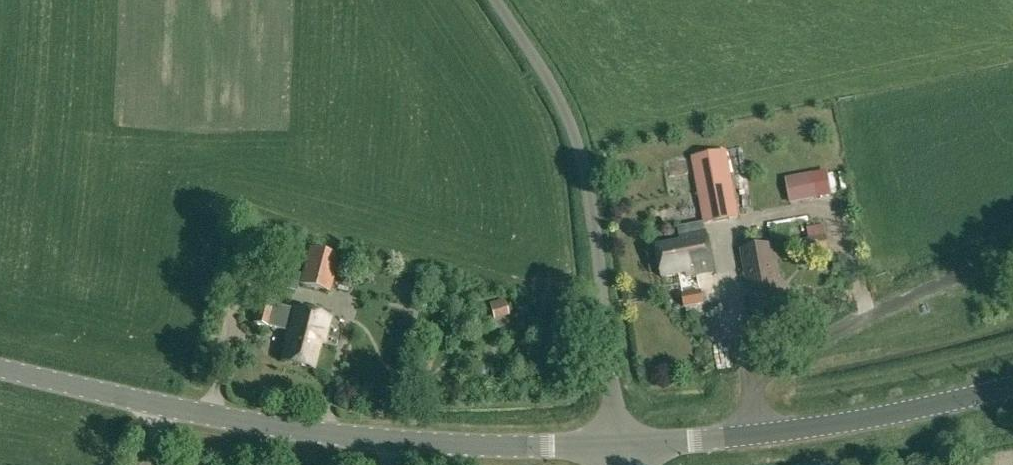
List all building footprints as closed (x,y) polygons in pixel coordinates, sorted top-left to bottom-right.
[(691,156),(703,224),(740,217),(727,150),(691,156)] [(812,176),(787,181),(790,197),(816,192),(812,176)] [(714,272),(706,232),(680,237),(681,241),(656,246),(663,278),(687,273),(688,277),(714,272)] [(800,241),(803,256),(829,251),(826,236),(800,241)] [(299,271),(304,248),(281,243),(275,266),(299,271)] [(781,311),(769,244),(742,249),(754,316),(761,315),(762,319),(774,317),(774,312),(781,311)] [(329,293),(336,267),(339,268),(341,259),(339,258),(339,257),(310,249),(300,284),(329,293)] [(296,290),(298,282),(300,274),(276,268),(271,284),(296,290)] [(684,309),(704,305),(701,290),(681,294),(684,309)] [(268,328),(274,304),(259,300),(253,324),(268,328)] [(488,304),(493,322),(508,318),(503,300),(488,304)] [(329,318),(292,309),(274,304),(268,328),(286,332),(284,340),(287,341),(281,361),(313,369),(320,343),(323,344),(329,318)]
